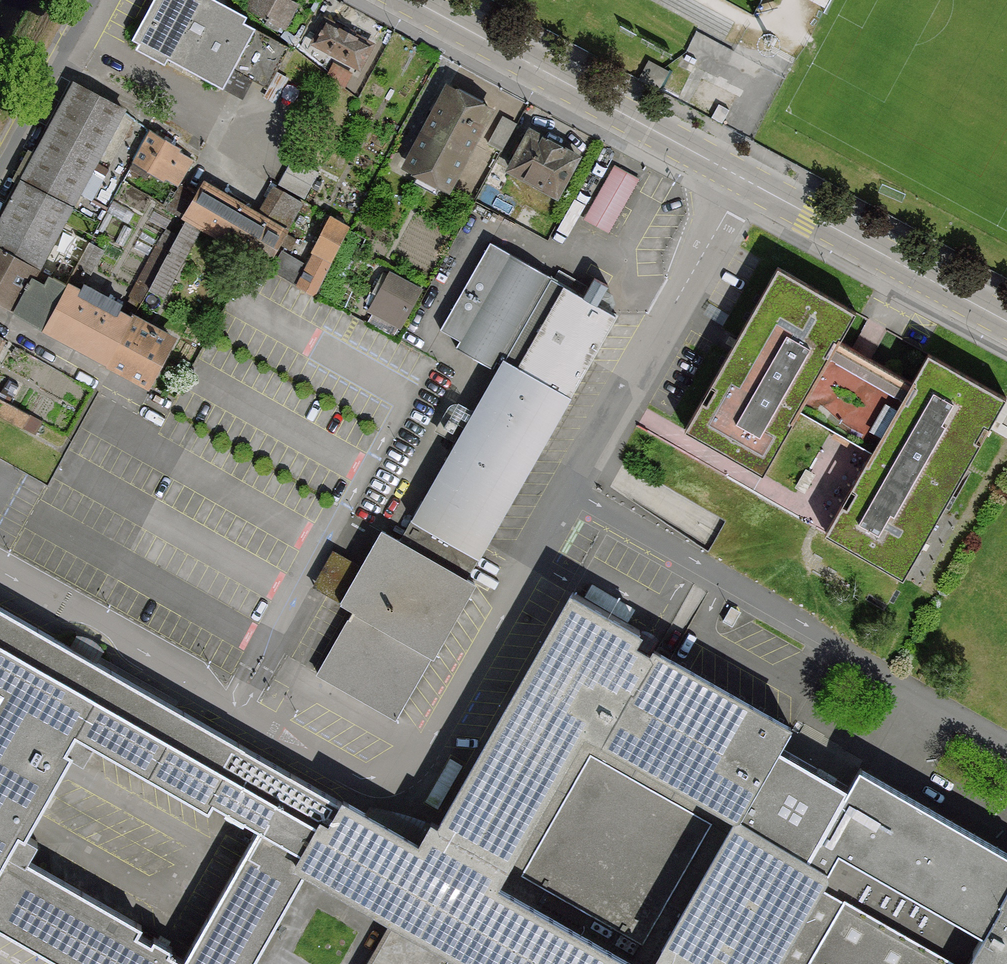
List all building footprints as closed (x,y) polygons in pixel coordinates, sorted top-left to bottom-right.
[(132,38),(140,42),(137,47),(163,61),(166,55),(223,86),(254,30),(240,22),(244,16),(228,8),(214,0),(153,0),(132,38)] [(290,0),(248,0),(244,7),(284,29),(297,4),(294,2),(290,0)] [(374,42),(323,16),(309,43),(360,69),(374,42)] [(286,47),(254,30),(223,86),(242,97),(252,80),(264,87),(286,47)] [(758,72),(768,49),(741,38),(732,61),(758,72)] [(72,81),(72,83),(34,152),(0,215),(0,244),(41,266),(125,110),(72,81)] [(493,109),(446,83),(401,165),(448,191),(493,109)] [(517,124),(503,116),(488,143),(501,151),(517,124)] [(579,157),(528,129),(506,170),(557,197),(579,157)] [(179,147),(149,131),(133,161),(178,184),(191,159),(176,151),(179,147)] [(292,158),(278,182),(304,197),(318,172),(292,158)] [(637,179),(614,166),(584,218),(606,231),(637,179)] [(258,213),(202,181),(194,194),(181,217),(250,257),(264,265),(275,246),(279,248),(305,202),(274,185),(258,213)] [(167,210),(181,217),(194,194),(181,186),(167,210)] [(313,251),(297,283),(314,293),(349,227),(328,216),(311,250),(313,251)] [(197,231),(182,223),(166,253),(148,287),(163,295),(197,231)] [(0,244),(0,303),(50,330),(75,284),(41,266),(0,244)] [(399,540),(466,578),(614,317),(594,306),(605,286),(593,279),(582,297),(490,245),(442,328),(461,339),(457,346),(496,368),(399,540)] [(148,287),(166,253),(154,246),(126,298),(138,305),(148,287)] [(855,311),(778,268),(739,337),(735,344),(686,430),(763,473),(799,409),(832,428),(852,439),(872,450),(825,533),(903,577),(985,431),(1005,397),(927,353),(909,385),(860,357),(836,344),(855,311)] [(420,290),(390,272),(368,310),(398,327),(420,290)] [(75,284),(50,330),(114,364),(139,318),(75,284)] [(139,318),(114,364),(148,382),(172,337),(139,318)] [(0,399),(0,416),(20,427),(28,415),(0,399)] [(474,583),(466,578),(399,540),(381,530),(340,603),(353,610),(317,673),(395,717),(431,653),(434,655),(474,583)] [(425,830),(419,840),(494,882),(580,734),(631,643),(638,631),(568,592),(438,824),(431,819),(425,830)] [(340,799),(0,609),(0,686),(1,687),(0,688),(0,714),(62,749),(73,730),(206,804),(211,796),(260,823),(183,961),(167,953),(170,948),(153,938),(150,943),(134,934),(141,922),(14,851),(26,830),(0,815),(0,925),(71,963),(248,963),(303,867),(340,799)] [(580,734),(736,821),(776,749),(791,723),(766,709),(651,645),(647,652),(639,647),(631,643),(580,734)] [(0,714),(0,815),(26,830),(70,753),(62,749),(0,714)] [(580,734),(494,882),(644,963),(655,963),(736,821),(580,734)] [(776,749),(736,821),(824,870),(835,850),(870,870),(899,818),(848,790),(812,770),(776,749)] [(848,790),(899,818),(870,870),(983,933),(992,916),(994,914),(997,908),(1006,890),(1006,850),(861,767),(848,790)] [(303,867),(394,918),(477,963),(644,963),(494,882),(419,840),(341,797),(340,799),(303,867)] [(824,870),(736,821),(655,963),(773,963),(816,886),(825,870),(824,870)] [(816,886),(773,963),(957,963),(816,886)] [(997,908),(994,914),(992,916),(983,933),(972,953),(991,963),(1006,963),(1006,890),(997,908)] [(394,918),(368,963),(477,963),(394,918)]
